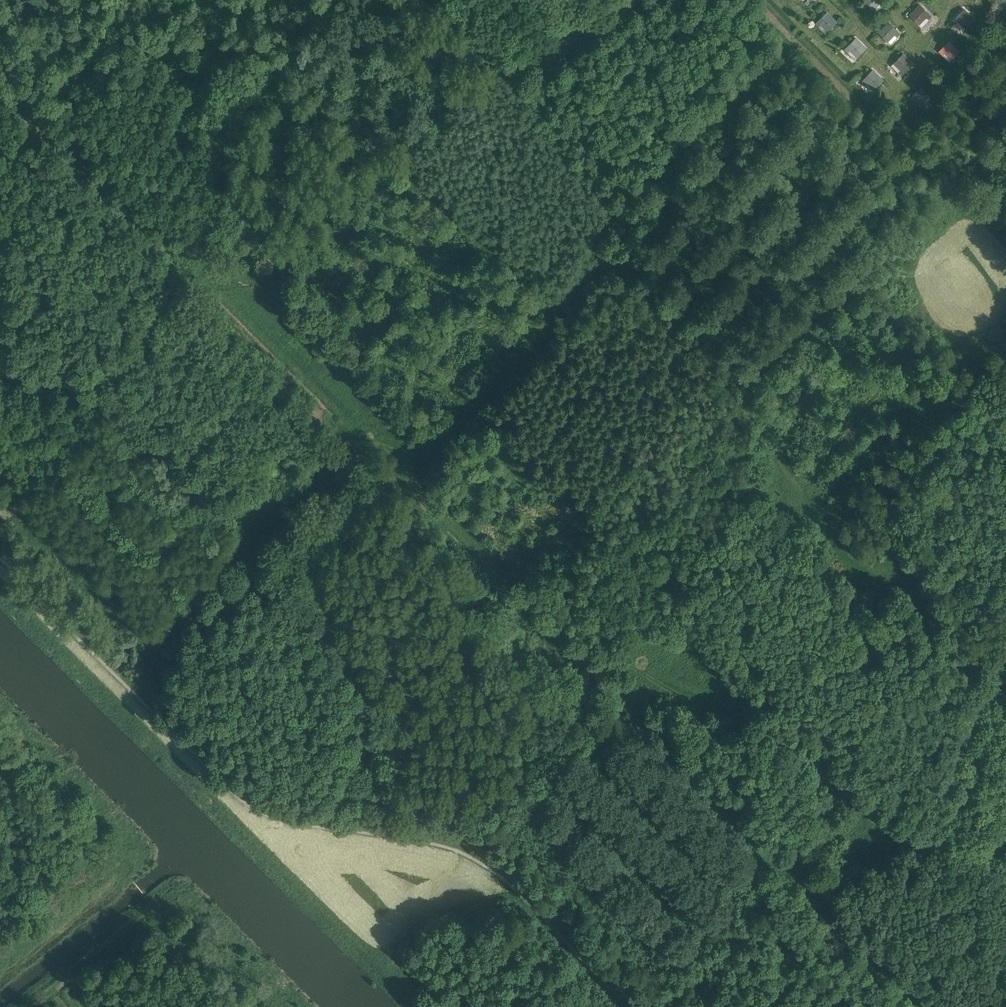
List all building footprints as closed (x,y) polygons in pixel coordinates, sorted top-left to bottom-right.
[(872,9),(880,2),(882,4),(885,1),(884,0),(864,0),(872,9)] [(910,15),(919,24),(926,16),(928,19),(931,16),(920,5),(910,15)] [(956,23),(958,21),(965,28),(974,19),(963,9),(952,20),(956,23)] [(815,23),(818,26),(821,24),(828,31),(837,22),(826,12),(815,23)] [(878,32),(887,41),(894,34),(897,36),(899,33),(888,22),(878,32)] [(844,49),(847,52),(850,49),(857,57),(866,48),(855,38),(844,49)] [(942,54),(944,52),(951,59),(959,51),(948,41),(939,51),(942,54)] [(901,70),(898,72),(901,75),(913,64),(902,54),(894,63),(901,70)] [(974,70),(988,69),(987,55),(973,56),(974,70)] [(864,84),(867,81),(874,88),(883,80),(872,70),(861,81),(864,84)] [(960,85),(972,84),(972,74),(959,75),(960,85)] [(918,104),(925,97),(928,100),(931,97),(921,87),(911,97),(918,104)] [(972,96),(975,106),(984,103),(981,93),(972,96)] [(938,111),(927,109),(926,119),(937,120),(938,111)] [(679,628),(683,620),(672,615),(669,623),(679,628)]
